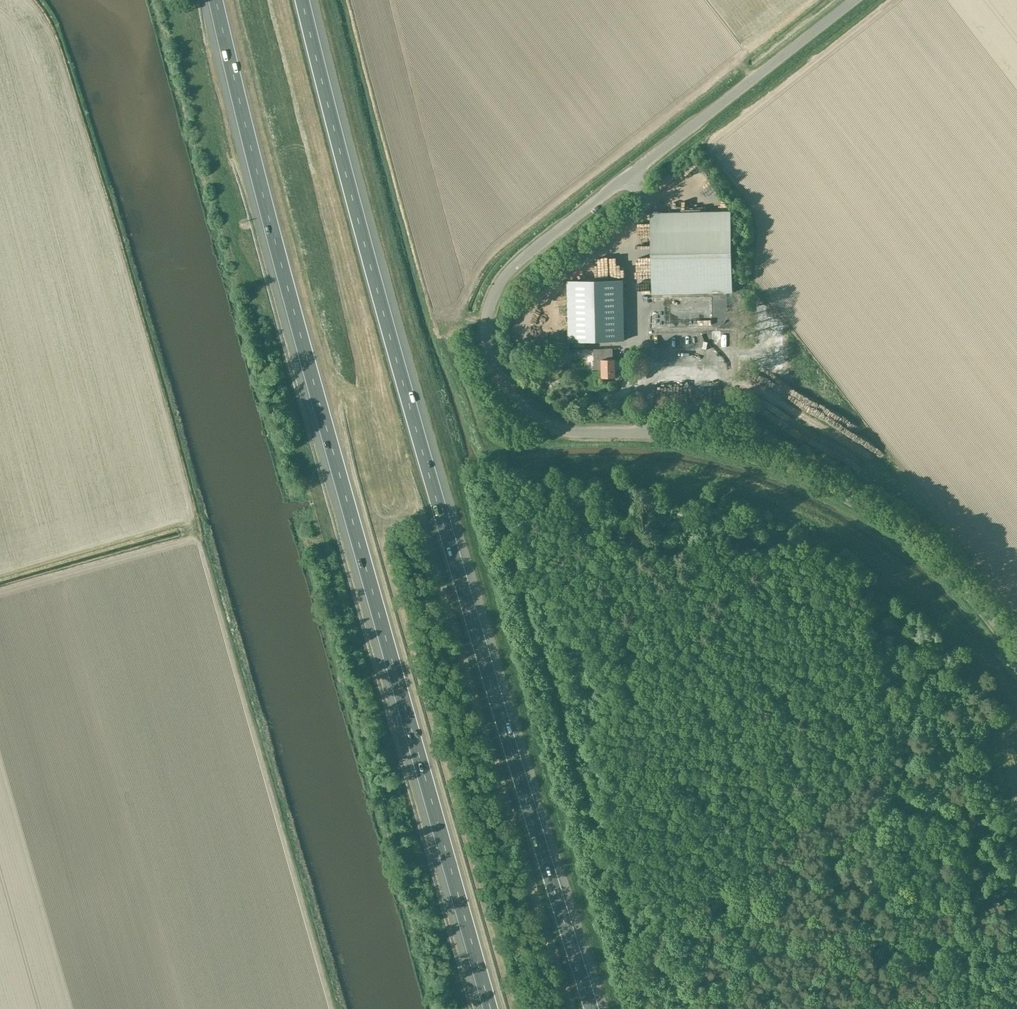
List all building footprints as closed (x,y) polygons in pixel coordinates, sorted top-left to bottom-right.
[(732,210),(651,212),(653,292),(733,291),(732,210)] [(712,296),(653,296),(653,327),(712,326),(712,296)] [(624,340),(624,307),(568,308),(569,341),(624,340)] [(653,331),(653,358),(738,356),(738,330),(653,331)] [(612,359),(612,349),(594,350),(594,370),(602,370),(602,378),(616,377),(615,359),(612,359)] [(705,918),(696,927),(705,936),(714,926),(705,918)]
